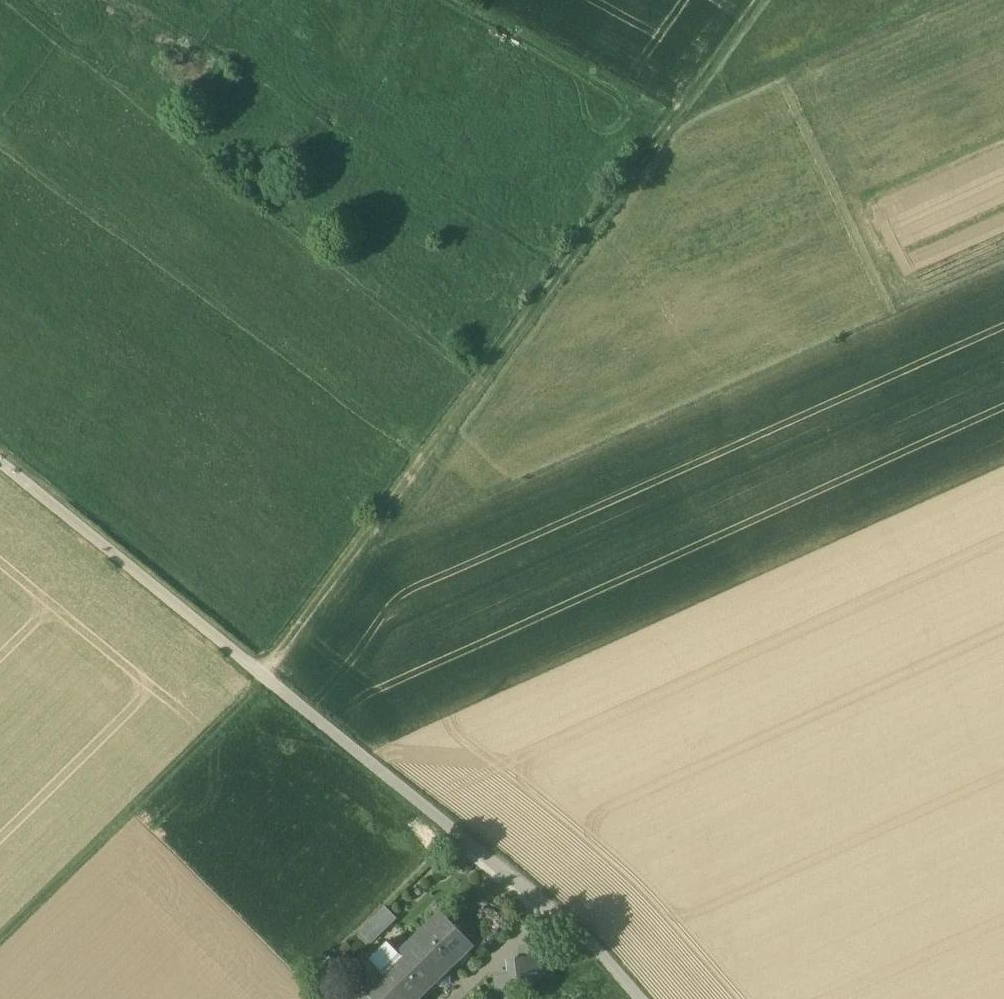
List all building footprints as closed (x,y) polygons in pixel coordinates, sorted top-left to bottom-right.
[(360,932),(372,944),(397,918),(385,906),(360,932)] [(382,972),(379,969),(362,985),(375,998),(415,998),(469,946),(440,916),(399,956),(382,972)] [(379,969),(382,972),(399,956),(389,945),(372,961),(379,969)] [(510,973),(496,974),(499,998),(513,997),(512,985),(526,984),(524,972),(538,970),(535,946),(521,947),(522,959),(509,961),(510,973)] [(362,985),(355,992),(361,998),(375,998),(362,985)] [(325,995),(329,998),(343,998),(332,988),(325,995)]
